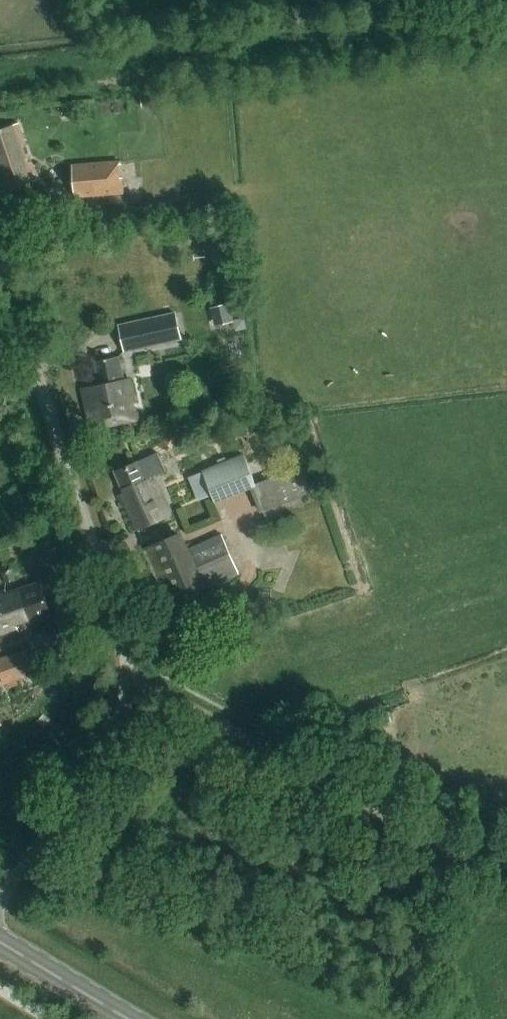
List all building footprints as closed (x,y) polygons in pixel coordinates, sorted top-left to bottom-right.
[(141,97),(142,106),(156,104),(154,95),(141,97)] [(36,178),(24,140),(26,139),(21,123),(0,130),(0,158),(0,159),(0,184),(2,190),(36,178)] [(123,159),(72,164),(75,197),(124,193),(123,177),(120,178),(118,165),(123,164),(123,159)] [(230,303),(211,307),(215,325),(234,321),(230,303)] [(175,311),(119,324),(126,352),(182,339),(175,311)] [(93,428),(141,416),(131,378),(126,379),(120,356),(97,362),(102,383),(83,388),(93,428)] [(171,514),(154,474),(167,469),(160,452),(117,470),(126,492),(121,494),(136,529),(171,514)] [(244,454),(189,477),(198,500),(212,494),(215,502),(250,488),(261,514),(264,513),(267,521),(282,515),(278,506),(311,492),(300,464),(255,483),(244,454)] [(180,532),(142,549),(166,604),(239,573),(222,533),(187,548),(180,532)] [(5,575),(7,584),(15,582),(12,573),(5,575)] [(51,613),(40,580),(8,591),(6,586),(0,588),(0,637),(21,630),(19,623),(51,613)] [(72,624),(38,638),(48,659),(80,640),(72,624)]
